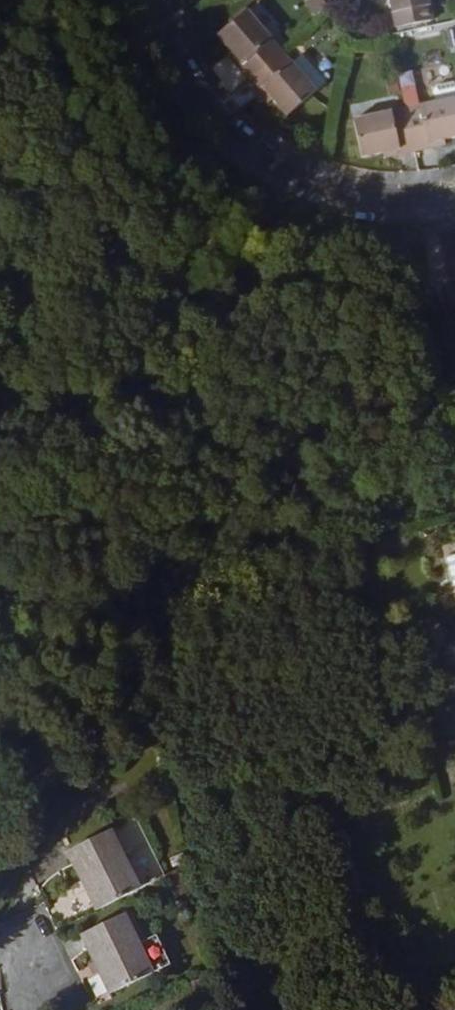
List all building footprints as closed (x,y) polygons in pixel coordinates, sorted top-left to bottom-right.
[(398,26),(437,18),(433,0),(392,0),(398,26)] [(241,66),(252,77),(285,48),(250,9),(219,34),(234,50),(245,62),(241,66)] [(311,46),(301,34),(285,48),(252,77),(262,88),(265,85),(276,98),(291,115),(320,89),(295,59),(303,52),(311,46)] [(230,53),(241,66),(245,62),(234,50),(230,53)] [(328,81),(303,52),(295,59),(320,89),(328,81)] [(276,98),(265,85),(262,88),(273,101),(276,98)] [(405,91),(409,106),(419,150),(434,146),(433,141),(449,138),(454,137),(454,96),(424,103),(421,88),(405,91)] [(402,148),(403,154),(419,150),(409,106),(356,118),(364,157),(387,152),(402,148)] [(449,138),(433,141),(434,146),(450,143),(449,138)] [(402,148),(387,152),(388,157),(403,154),(402,148)] [(67,840),(96,900),(139,878),(110,819),(67,840)] [(124,903),(81,925),(110,982),(153,960),(124,903)]
